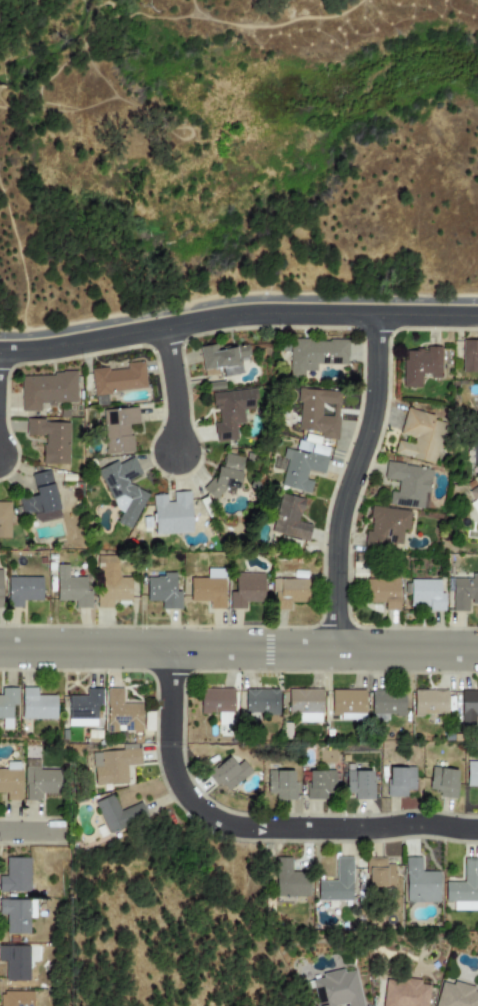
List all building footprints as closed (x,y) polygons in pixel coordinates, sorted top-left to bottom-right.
[(347,364),(347,340),(288,340),(288,378),(303,377),(303,371),(315,371),(315,365),(347,364)] [(461,341),(461,372),(477,373),(477,341),(461,341)] [(202,370),(221,368),(222,377),(241,374),(239,359),(249,358),(247,346),(216,350),(215,344),(198,347),(202,370)] [(402,388),(420,387),(420,378),(440,378),(440,347),(425,347),(425,350),(401,351),(402,388)] [(93,395),(145,389),(142,362),(125,363),(125,367),(90,371),(93,395)] [(21,412),(40,411),(39,404),(76,403),(75,373),(19,375),(21,412)] [(212,393),(215,422),(213,423),(215,442),(236,440),(235,424),(244,424),(242,411),(257,409),(256,389),(212,393)] [(295,430),(319,432),(319,438),(336,440),(340,392),(299,389),(295,430)] [(102,410),(105,455),(131,453),(129,424),(138,424),(137,407),(102,410)] [(392,453),(433,465),(444,423),(432,420),(433,416),(406,408),(398,434),(413,438),(411,444),(396,440),(392,453)] [(67,465),(68,422),(25,420),(25,436),(43,436),(42,464),(67,465)] [(279,486),(309,493),(311,482),(304,480),(306,471),(322,475),(326,458),(283,448),(281,458),(286,460),(279,486)] [(244,458),(224,453),(220,468),(212,466),(210,480),(201,488),(213,500),(225,489),(236,492),(244,458)] [(96,470),(115,509),(121,512),(116,523),(130,529),(147,493),(127,485),(130,479),(140,474),(132,457),(119,463),(115,461),(96,470)] [(429,468),(384,462),(383,479),(397,481),(396,492),(389,491),(387,506),(424,510),(429,468)] [(31,474),(35,495),(18,498),(21,515),(31,513),(33,523),(59,518),(50,470),(31,474)] [(472,501),(471,502),(477,516),(477,484),(466,490),(472,501)] [(165,495),(152,495),(153,535),(191,533),(189,492),(172,493),(172,502),(166,502),(165,495)] [(310,525),(298,522),(303,500),(279,494),(270,532),(306,541),(310,525)] [(0,503),(0,538),(9,539),(10,503),(0,503)] [(410,511),(371,506),(368,531),(365,531),(363,543),(400,548),(402,531),(407,531),(410,511)] [(129,601),(129,578),(117,578),(117,556),(96,556),(96,569),(101,569),(101,588),(96,588),(96,608),(112,608),(112,601),(129,601)] [(89,608),(90,577),(67,577),(67,565),(56,565),(55,601),(74,601),(74,608),(89,608)] [(145,601),(160,601),(160,609),(178,609),(179,591),(175,591),(175,573),(161,573),(161,578),(146,577),(145,601)] [(228,609),(245,609),(245,602),(263,602),(263,574),(234,574),(234,592),(229,592),(228,609)] [(468,611),(468,605),(477,605),(477,574),(471,574),(471,578),(451,578),(452,611),(468,611)] [(23,607),(23,601),(41,600),(41,577),(7,578),(7,608),(23,607)] [(189,601),(208,602),(208,609),(223,609),(224,579),(189,578),(189,601)] [(383,611),(399,611),(398,578),(364,579),(365,603),(383,603),(383,611)] [(288,602),(307,603),(308,579),(273,579),(273,610),(288,610),(288,602)] [(443,611),(443,593),(438,593),(439,580),(410,580),(409,603),(428,603),(428,611),(443,611)] [(16,705),(17,688),(1,688),(1,696),(0,696),(0,719),(1,719),(1,729),(11,729),(11,705),(16,705)] [(21,719),(55,719),(55,696),(36,695),(36,688),(21,688),(21,719)] [(140,703),(122,704),(121,688),(105,688),(106,732),(120,732),(120,731),(141,731),(140,703)] [(199,689),(199,713),(232,713),(231,688),(199,689)] [(68,696),(67,719),(78,719),(78,726),(95,727),(95,706),(101,706),(101,689),(86,689),(85,696),(68,696)] [(278,690),(244,689),(243,712),(277,714),(278,690)] [(287,715),(295,715),(295,722),(321,723),(321,689),(287,689),(287,715)] [(364,690),(330,690),(330,718),(363,719),(364,690)] [(370,721),(387,721),(387,714),(403,714),(403,690),(370,691),(370,721)] [(412,715),(446,715),(446,690),(413,690),(412,715)] [(460,691),(459,725),(474,726),(474,715),(477,715),(477,691),(460,691)] [(139,765),(138,744),(121,745),(121,751),(92,752),(93,785),(127,784),(126,766),(139,765)] [(241,761),(235,766),(227,756),(206,775),(216,787),(220,784),(227,792),(250,771),(241,761)] [(41,800),(41,795),(60,794),(59,769),(38,770),(38,759),(24,759),(25,801),(41,800)] [(477,787),(477,761),(466,761),(465,786),(477,787)] [(414,768),(387,767),(387,796),(414,797),(414,768)] [(438,797),(456,798),(457,769),(430,768),(429,789),(438,790),(438,797)] [(5,794),(5,800),(20,801),(21,771),(0,770),(0,794),(5,794)] [(338,796),(337,770),(306,771),(307,798),(338,796)] [(372,770),(345,771),(346,794),(353,793),(353,799),(373,799),(372,770)] [(267,794),(275,794),(275,800),(294,800),(293,771),(266,771),(267,794)] [(93,802),(108,836),(147,820),(139,802),(118,811),(112,795),(93,802)] [(28,892),(29,858),(5,857),(5,876),(0,876),(0,891),(28,892)] [(290,857),(274,858),(275,897),(308,897),(308,872),(291,872),(290,857)] [(335,881),(317,880),(316,900),(351,901),(352,858),(335,857),(335,881)] [(439,871),(420,872),(420,857),(405,857),(405,903),(439,902),(439,871)] [(394,865),(385,865),(385,858),(367,858),(366,887),(393,888),(394,865)] [(444,902),(452,902),(452,910),(477,911),(477,859),(463,858),(463,882),(445,882),(444,902)] [(28,918),(34,918),(35,900),(0,899),(0,915),(5,915),(5,934),(28,934),(28,918)] [(28,980),(28,946),(0,946),(0,961),(5,961),(4,980),(28,980)] [(354,970),(343,972),(343,969),(321,973),(322,978),(311,980),(317,1005),(334,1005),(344,1004),(344,1005),(361,1005),(354,970)] [(428,985),(419,985),(420,980),(383,978),(382,1005),(427,1005),(428,985)] [(434,1005),(477,1005),(477,990),(452,983),(451,985),(440,982),(434,1005)] [(0,991),(0,1005),(32,1005),(32,992),(0,991)]
